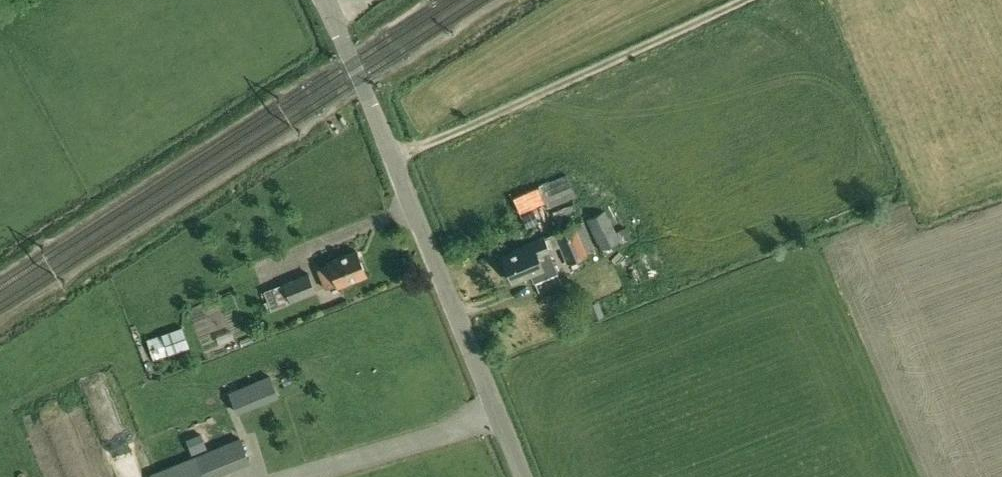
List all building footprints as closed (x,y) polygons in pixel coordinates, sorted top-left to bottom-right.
[(548,181),(513,196),(519,213),(545,202),(548,208),(576,196),(574,191),(567,174),(548,182),(548,181)] [(586,219),(601,250),(621,241),(616,231),(606,210),(586,219)] [(538,223),(533,211),(522,217),(527,228),(538,223)] [(560,246),(567,264),(598,252),(584,220),(554,231),(555,233),(560,246)] [(628,227),(616,231),(621,241),(632,238),(628,227)] [(546,237),(550,248),(551,250),(560,246),(555,233),(546,237)] [(515,251),(503,256),(514,281),(531,274),(534,281),(557,272),(548,249),(550,248),(546,237),(545,234),(532,240),(532,241),(514,249),(515,251)] [(330,265),(318,270),(326,290),(339,285),(339,287),(367,275),(357,251),(329,263),(330,265)] [(309,274),(284,284),(291,301),(292,303),(317,293),(309,274)] [(589,306),(595,319),(603,315),(597,302),(589,306)] [(163,334),(147,340),(154,360),(189,347),(182,327),(163,334)] [(231,393),(239,411),(277,396),(269,378),(231,393)] [(201,434),(187,440),(193,456),(208,450),(201,434)] [(151,474),(152,476),(205,476),(220,471),(249,460),(241,440),(197,457),(197,456),(151,474)]
